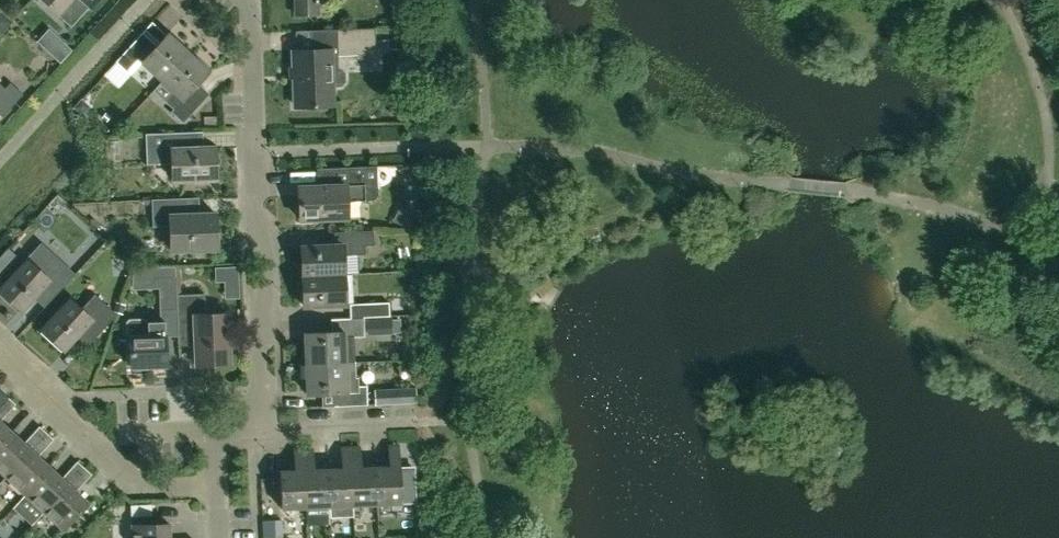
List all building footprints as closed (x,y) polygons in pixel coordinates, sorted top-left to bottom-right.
[(60,15),(74,0),(43,0),(60,15)] [(317,14),(317,0),(294,0),(295,14),(317,14)] [(342,53),(375,51),(373,26),(309,29),(310,49),(293,50),(295,107),(332,105),(331,85),(340,84),(344,80),(343,72),(340,69),(330,69),(330,53),(342,52),(342,53)] [(408,47),(407,29),(393,30),(394,47),(408,47)] [(188,51),(167,31),(149,50),(136,38),(115,60),(126,70),(137,59),(161,81),(188,51)] [(182,121),(202,99),(191,88),(208,69),(188,51),(161,81),(180,99),(170,110),(182,121)] [(0,84),(0,115),(2,116),(22,94),(10,82),(5,88),(0,84)] [(81,98),(73,107),(83,116),(83,115),(91,106),(82,98),(81,98)] [(182,147),(182,131),(144,132),(145,163),(171,162),(172,179),(214,177),(213,146),(182,147)] [(300,219),(346,217),(346,201),(375,199),(378,195),(377,166),(327,168),(327,184),(298,186),(300,219)] [(197,213),(196,196),(150,197),(151,224),(169,223),(170,248),(215,246),(214,212),(197,213)] [(409,227),(415,214),(399,206),(393,220),(409,227)] [(302,276),(344,275),(343,255),(366,254),(365,245),(374,244),(374,229),(334,230),(334,245),(301,246),(302,276)] [(74,274),(52,253),(37,269),(26,259),(0,287),(0,291),(19,308),(37,290),(49,301),(74,274)] [(303,305),(345,304),(344,275),(302,276),(303,305)] [(158,309),(175,308),(175,294),(174,276),(157,276),(158,309)] [(40,328),(62,348),(80,329),(91,340),(116,312),(95,293),(81,308),(69,297),(40,328)] [(203,314),(202,293),(175,294),(175,308),(177,344),(194,343),(194,362),(228,361),(227,313),(203,314)] [(349,318),(363,317),(376,317),(389,316),(388,302),(349,304),(349,318)] [(376,317),(377,333),(391,333),(390,316),(389,316),(376,317)] [(146,320),(143,317),(128,317),(125,321),(125,331),(129,334),(130,364),(165,363),(163,319),(146,320)] [(304,332),(305,362),(350,360),(350,361),(354,361),(353,335),(364,335),(363,317),(349,318),(330,319),(331,331),(304,332)] [(350,361),(350,360),(305,362),(306,393),(333,392),(334,405),(367,404),(366,385),(358,385),(357,377),(355,377),(354,361),(350,361)] [(395,388),(395,404),(416,403),(416,387),(415,387),(395,388)] [(12,432),(0,421),(17,404),(9,397),(0,406),(0,445),(12,432)] [(47,432),(40,425),(24,443),(12,432),(0,445),(0,471),(5,476),(47,432)] [(24,494),(49,466),(39,456),(55,439),(47,432),(5,476),(24,494)] [(375,503),(400,502),(398,443),(388,444),(388,465),(374,465),(375,503)] [(359,466),(358,445),(349,446),(352,504),(375,503),(374,465),(359,466)] [(352,513),(352,504),(349,446),(340,446),(341,466),(326,467),(328,505),(328,514),(352,513)] [(312,468),(311,447),(302,448),(305,506),(328,505),(326,467),(312,468)] [(280,507),(305,506),(302,448),(293,448),(294,469),(279,469),(280,507)] [(43,511),(84,467),(78,461),(62,478),(49,466),(24,494),(43,511)] [(62,530),(88,502),(76,492),(92,475),(84,467),(43,511),(62,530)] [(131,505),(132,516),(152,515),(152,505),(131,505)] [(168,522),(131,523),(131,537),(169,537),(168,522)]
